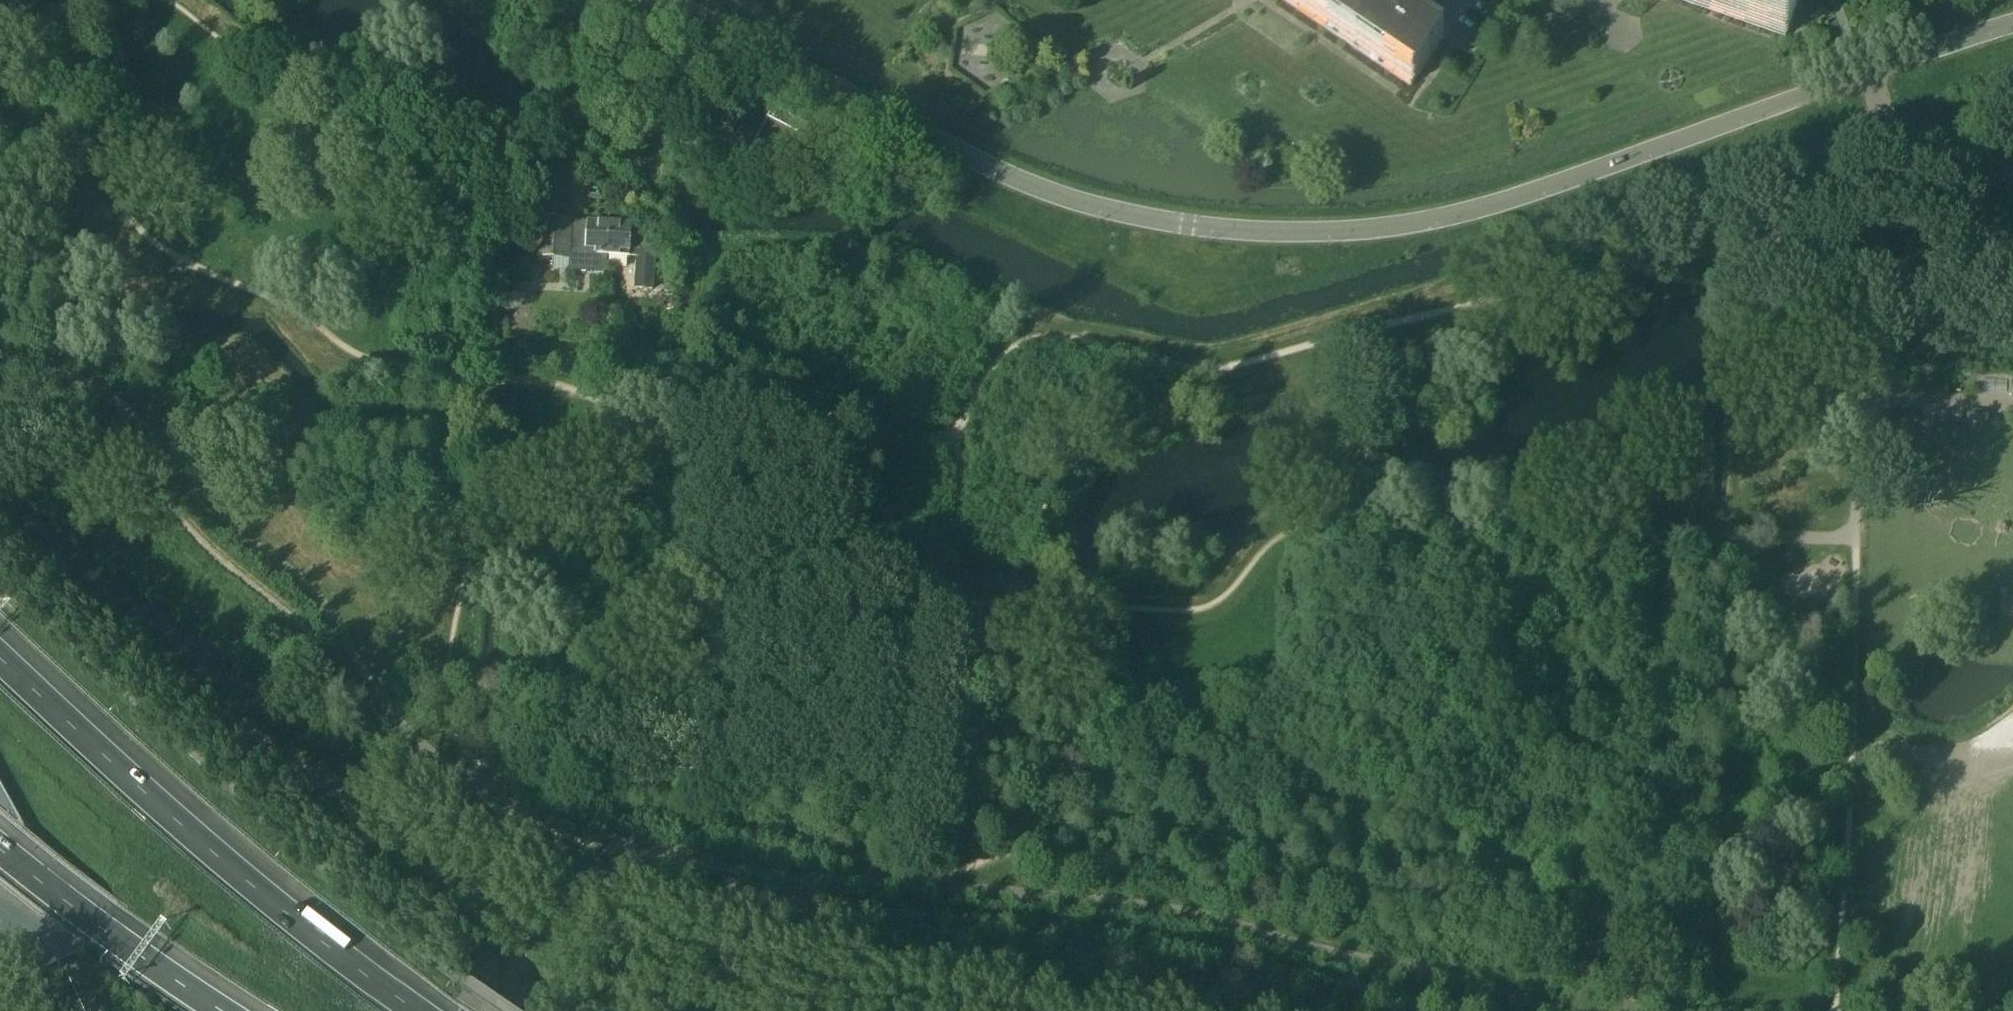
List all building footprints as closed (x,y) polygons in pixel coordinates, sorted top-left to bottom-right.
[(1388,0),(1282,0),(1412,87),(1445,39),(1388,0)] [(1799,0),(1687,0),(1786,35),(1799,0)] [(733,131),(750,97),(737,90),(719,124),(733,131)] [(785,167),(806,127),(772,109),(750,149),(785,167)] [(608,255),(610,223),(540,219),(538,257),(574,259),(573,270),(605,272),(606,255),(608,255)] [(652,289),(654,248),(646,248),(646,236),(631,235),(631,224),(610,223),(608,255),(637,257),(636,288),(652,289)] [(516,258),(516,273),(528,273),(529,258),(516,258)]
